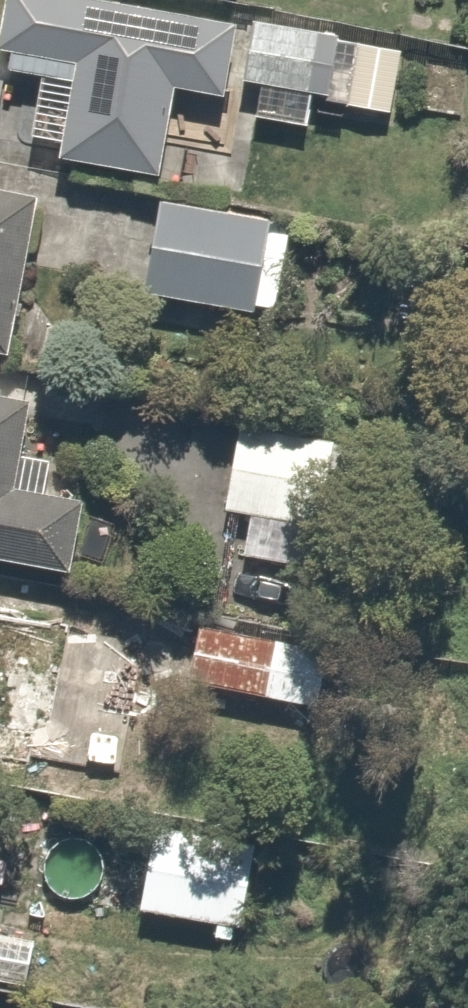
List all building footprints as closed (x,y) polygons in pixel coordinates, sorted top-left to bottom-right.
[(118,0),(4,0),(0,24),(0,70),(44,78),(31,148),(158,171),(174,87),(229,97),(243,22),(118,0)] [(255,119),(328,126),(338,25),(246,16),(238,88),(258,90),(255,119)] [(0,85),(0,152),(6,152),(11,86),(0,85)] [(31,198),(0,193),(0,351),(8,353),(31,198)] [(280,229),(263,211),(157,198),(145,298),(261,313),(268,259),(276,260),(280,229)] [(0,397),(0,562),(73,573),(85,502),(14,491),(28,401),(0,397)] [(259,426),(234,423),(224,514),(246,516),(241,557),(360,571),(375,439),(304,431),(302,444),(258,439),(259,426)] [(71,620),(0,606),(0,766),(41,774),(71,620)] [(329,644),(196,621),(186,678),(320,701),(329,644)] [(208,936),(239,941),(254,839),(154,825),(141,913),(210,924),(208,936)]
